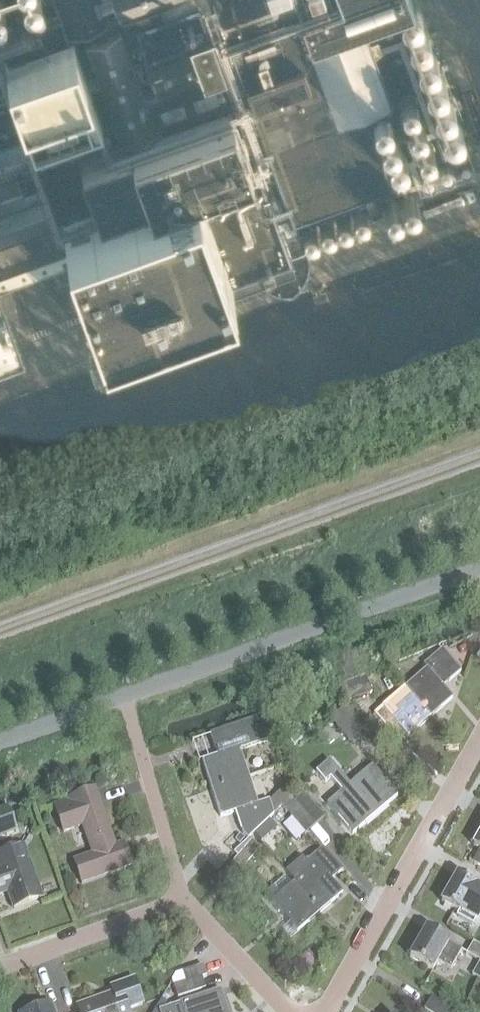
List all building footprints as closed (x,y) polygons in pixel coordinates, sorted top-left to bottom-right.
[(34,169),(52,219),(59,217),(96,319),(287,250),(251,150),(248,140),(219,60),(198,0),(115,0),(119,10),(107,14),(102,0),(54,0),(58,12),(64,29),(80,24),(83,34),(113,117),(34,146),(41,166),(34,169)] [(263,134),(265,133),(267,139),(270,149),(281,179),(295,220),(365,195),(371,212),(383,208),(377,191),(413,178),(406,157),(384,165),(360,98),(365,97),(379,137),(399,130),(409,158),(442,146),(393,6),(409,0),(215,0),(263,134)] [(0,32),(0,44),(4,54),(31,133),(51,126),(93,110),(63,30),(64,29),(58,12),(0,32)] [(22,347),(8,309),(17,306),(4,269),(0,270),(0,355),(22,347)] [(44,381),(33,351),(0,363),(0,397),(44,381)] [(404,688),(429,718),(452,698),(442,686),(460,671),(441,649),(422,665),(425,669),(404,688)] [(394,673),(400,670),(397,662),(390,664),(394,673)] [(371,693),(364,676),(335,687),(348,704),(353,699),(371,693)] [(407,737),(429,718),(404,688),(381,707),(373,714),(389,732),(397,725),(407,737)] [(350,742),(366,728),(346,705),(330,719),(350,742)] [(210,788),(247,776),(239,750),(267,741),(259,718),(210,734),(217,755),(201,760),(210,788)] [(349,785),(329,762),(316,773),(324,783),(329,778),(341,792),(326,805),(352,834),(397,796),(371,766),(349,785)] [(247,776),(210,788),(220,816),(235,811),(243,833),(247,838),(249,837),(265,822),(260,817),(272,811),(268,800),(257,804),(247,776)] [(115,847),(95,788),(64,799),(64,800),(52,804),(62,833),(81,826),(91,854),(73,861),(81,884),(130,867),(122,844),(115,847)] [(303,793),(293,801),(314,826),(324,817),(303,793)] [(305,833),(314,826),(293,801),(284,809),(305,833)] [(0,809),(0,825),(12,821),(7,806),(0,809)] [(466,862),(479,870),(479,830),(477,835),(474,833),(468,843),(471,845),(471,847),(477,851),(470,863),(467,861),(466,862)] [(249,837),(247,838),(233,851),(237,855),(231,860),(240,869),(261,850),(249,837)] [(23,846),(0,854),(0,896),(8,893),(13,909),(28,904),(28,903),(40,899),(31,873),(32,873),(23,846)] [(344,873),(322,848),(306,862),(302,857),(285,872),(294,882),(293,882),(319,912),(342,893),(333,882),(344,873)] [(455,876),(440,903),(459,914),(458,917),(471,924),(479,908),(479,892),(474,888),(475,887),(455,876)] [(319,912),(293,882),(270,902),(296,932),(319,912)] [(460,950),(424,930),(407,958),(430,971),(436,961),(449,968),(460,950)] [(473,942),(466,953),(479,961),(471,974),(479,980),(479,946),(473,942)] [(205,978),(201,967),(182,972),(186,983),(174,987),(177,997),(204,988),(201,979),(205,978)] [(126,1010),(141,1004),(133,980),(110,988),(112,994),(77,1006),(79,1011),(127,1011),(126,1010)] [(219,990),(179,1003),(182,1011),(227,1011),(219,990)] [(426,1011),(454,1011),(431,997),(423,1010),(426,1011)] [(51,1004),(27,1011),(54,1011),(51,1004)]
